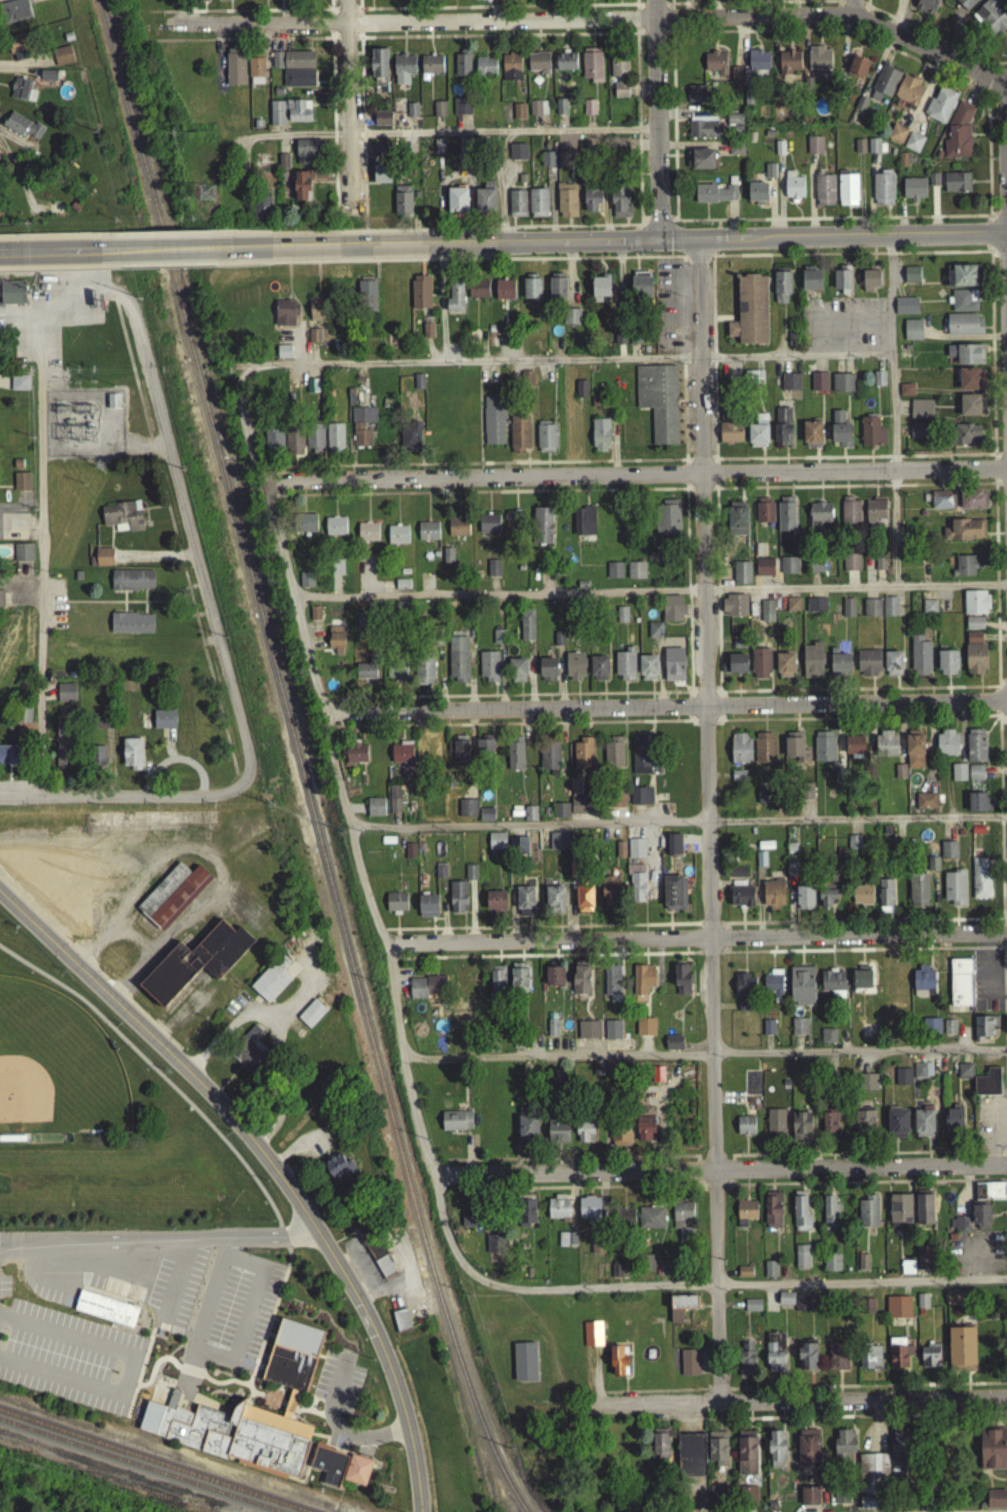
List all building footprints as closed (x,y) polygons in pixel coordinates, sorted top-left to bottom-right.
[(913,12),(931,21),(941,0),(924,0),(919,0),(913,12)] [(979,3),(976,0),(957,0),(954,3),(966,15),(979,3)] [(31,21),(25,1),(0,8),(0,16),(4,30),(31,21)] [(1006,28),(1006,20),(988,2),(972,20),(995,41),(1006,28)] [(7,43),(14,66),(38,59),(31,35),(7,43)] [(71,66),(67,50),(51,54),(53,64),(55,70),(71,66)] [(808,75),(830,74),(830,52),(808,52),(808,75)] [(243,53),(225,54),(226,90),(244,90),(243,53)] [(601,85),(601,53),(581,53),(581,85),(601,85)] [(387,54),(372,54),(371,96),(386,97),(387,54)] [(769,56),(748,55),(748,82),(769,82),(769,56)] [(314,56),(271,57),(271,73),(314,73),(314,56)] [(469,81),(469,56),(454,56),(454,81),(469,81)] [(548,56),(535,57),(535,58),(527,58),(528,75),(539,75),(540,79),(548,79),(548,74),(549,74),(548,56)] [(555,75),(576,75),(575,56),(555,57),(555,75)] [(799,56),(778,56),(779,80),(790,80),(790,75),(800,75),(799,56)] [(248,81),(264,81),(263,57),(248,57),(248,81)] [(520,84),(520,57),(501,58),(502,85),(520,84)] [(704,57),(704,75),(716,75),(717,80),(726,80),(726,57),(704,57)] [(610,84),(613,84),(613,102),(627,102),(627,58),(609,58),(610,84)] [(414,59),(393,59),(394,89),(408,89),(408,80),(414,80),(414,59)] [(869,65),(852,59),(846,77),(863,82),(869,65)] [(420,78),(442,78),(442,60),(420,60),(420,78)] [(495,81),(495,61),(475,62),(476,81),(495,81)] [(869,103),(879,107),(882,99),(890,102),(900,76),(881,70),(869,103)] [(283,91),(314,92),(314,75),(283,74),(283,91)] [(39,84),(39,79),(39,75),(56,75),(56,85),(39,84)] [(901,81),(894,104),(917,110),(924,87),(901,81)] [(10,103),(27,106),(27,105),(33,106),(36,95),(29,94),(30,85),(15,82),(14,87),(12,86),(10,94),(12,95),(10,103)] [(687,107),(705,107),(705,90),(687,90),(687,107)] [(956,97),(939,91),(934,104),(929,102),(923,120),(945,128),(956,97)] [(868,104),(859,100),(852,117),(861,120),(868,104)] [(470,103),(453,103),(453,119),(470,119),(470,103)] [(309,127),(310,105),(287,104),(286,126),(309,127)] [(556,119),(566,119),(565,104),(555,104),(556,119)] [(594,104),(583,105),(583,119),(595,119),(594,104)] [(546,120),(546,105),(528,105),(528,120),(546,120)] [(948,129),(948,144),(943,144),(943,162),(970,162),(970,142),(968,142),(968,129),(966,129),(974,112),(959,105),(948,129)] [(269,130),(283,130),(283,106),(269,106),(269,130)] [(433,121),(445,121),(444,106),(432,106),(433,121)] [(407,123),(417,122),(417,108),(406,108),(407,123)] [(524,108),(512,108),(513,124),(524,123),(524,108)] [(37,146),(44,132),(34,126),(32,128),(9,115),(4,123),(0,130),(18,140),(20,139),(23,138),(25,139),(37,146)] [(390,116),(373,116),(374,130),(391,130),(390,116)] [(726,130),(741,131),(742,119),(727,119),(726,130)] [(688,143),(717,143),(716,124),(688,124),(688,143)] [(907,134),(893,128),(886,144),(900,150),(907,134)] [(903,152),(918,157),(923,141),(908,136),(903,152)] [(604,140),(602,154),(626,158),(628,143),(604,140)] [(822,158),(822,141),(806,141),(806,159),(822,158)] [(310,169),(309,161),(320,160),(319,143),(295,144),(296,170),(310,169)] [(867,144),(868,158),(880,158),(879,143),(867,144)] [(854,158),(864,158),(865,144),(854,144),(854,158)] [(508,149),(509,165),(526,164),(525,148),(508,149)] [(729,151),(729,159),(742,160),(743,152),(729,151)] [(714,174),(713,154),(692,154),(692,174),(714,174)] [(553,156),(540,157),(540,171),(546,171),(546,184),(554,184),(553,156)] [(557,171),(566,171),(566,157),(558,157),(557,171)] [(774,168),(764,169),(764,182),(774,182),(774,168)] [(372,188),(389,188),(389,169),(372,169),(372,188)] [(294,206),(310,205),(310,184),(326,184),(326,175),(293,176),(294,206)] [(802,182),(794,182),(794,175),(784,175),(785,204),(803,203),(802,182)] [(893,210),(892,176),(873,176),(873,210),(893,210)] [(944,197),(969,196),(969,177),(944,177),(944,197)] [(937,178),(928,178),(928,190),(937,190),(937,178)] [(833,179),(814,180),(815,210),(834,210),(833,179)] [(858,210),(857,179),(837,179),(838,211),(858,210)] [(925,205),(925,183),(902,183),(902,205),(925,205)] [(495,216),(494,186),(483,186),(483,193),(474,194),(475,217),(495,216)] [(767,187),(747,187),(748,207),(767,207),(767,187)] [(557,222),(576,222),(575,188),(556,188),(557,222)] [(694,189),(695,207),(736,206),(736,189),(725,189),(725,194),(715,194),(715,189),(694,189)] [(394,219),(411,219),(410,191),(393,191),(394,219)] [(583,217),(596,217),(596,209),(601,209),(600,191),(583,191),(583,217)] [(611,191),(611,222),(628,222),(629,191),(611,191)] [(447,193),(447,222),(467,221),(467,193),(447,193)] [(547,194),(529,194),(529,222),(547,221),(547,194)] [(525,221),(525,195),(508,195),(509,221),(525,221)] [(252,223),(271,223),(270,200),(252,201),(252,223)] [(835,297),(850,297),(850,270),(835,271),(835,297)] [(979,270),(949,270),(948,291),(978,292),(979,270)] [(862,273),(863,295),(880,295),(880,272),(862,273)] [(919,272),(904,272),(904,288),(919,288),(919,272)] [(791,299),(790,273),(774,273),(774,309),(786,309),(786,299),(791,299)] [(822,295),(821,273),(802,274),(802,296),(822,295)] [(651,277),(631,277),(632,302),(652,302),(651,277)] [(549,307),(565,307),(566,279),(549,279),(549,307)] [(726,327),(730,327),(737,327),(736,282),(744,282),(744,279),(758,279),(758,281),(765,281),(766,348),(737,348),(737,341),(726,341),(726,327)] [(358,281),(373,281),(373,285),(373,286),(375,286),(375,316),(356,316),(356,285),(358,285),(358,281)] [(411,281),(412,314),(430,313),(429,281),(411,281)] [(609,282),(592,281),(591,302),(609,302),(609,282)] [(523,284),(523,305),(541,304),(540,284),(523,284)] [(25,309),(0,309),(0,304),(0,296),(0,286),(24,285),(25,309)] [(463,316),(463,285),(450,285),(450,304),(446,304),(446,317),(463,316)] [(488,303),(488,285),(468,285),(468,303),(488,303)] [(495,305),(514,304),(514,285),(494,285),(495,305)] [(976,316),(977,296),(952,295),(951,316),(976,316)] [(894,303),(895,320),(918,319),(917,303),(894,303)] [(274,330),(293,330),(293,320),(298,320),(298,308),(294,308),(294,306),(289,306),(289,304),(287,304),(285,304),(285,306),(274,306),(274,330)] [(308,307),(317,307),(325,306),(326,323),(319,323),(319,326),(309,326),(308,307)] [(580,314),(563,314),(563,329),(580,330),(580,314)] [(980,318),(947,319),(947,341),(981,340),(980,318)] [(904,346),(922,345),(921,325),(904,325),(904,346)] [(433,343),(432,328),(423,328),(423,343),(433,343)] [(308,348),(313,348),(320,348),(320,334),(308,334),(308,348)] [(276,363),(291,363),(290,350),(276,351),(276,363)] [(984,350),(947,350),(947,362),(957,362),(956,369),(984,370),(984,350)] [(650,413),(636,413),(634,371),(637,371),(676,370),(677,407),(678,449),(651,450),(650,413)] [(958,395),(985,396),(985,374),(959,374),(958,395)] [(763,389),(763,376),(743,376),(743,390),(763,389)] [(874,391),(885,391),(885,376),(873,376),(874,391)] [(533,377),(521,377),(521,391),(534,391),(533,377)] [(828,396),(827,378),(811,378),(812,396),(828,396)] [(800,379),(781,379),(781,395),(800,395),(800,379)] [(853,379),(832,379),(832,397),(853,397),(853,379)] [(29,380),(10,380),(10,386),(10,395),(29,395),(29,380)] [(307,398),(318,397),(318,384),(306,384),(307,398)] [(586,386),(576,386),(576,403),(586,403),(586,386)] [(899,401),(914,401),(914,389),(899,389),(899,401)] [(106,399),(118,398),(118,413),(107,413),(106,399)] [(985,400),(960,400),(960,421),(985,421),(985,400)] [(484,450),(504,450),(503,402),(483,402),(484,450)] [(933,405),(911,405),(910,423),(932,424),(933,405)] [(376,428),(375,412),(352,413),(353,452),(371,452),(371,434),(364,435),(363,428),(376,428)] [(791,413),(775,413),(775,450),(791,450),(791,413)] [(832,451),(851,450),(851,429),(844,429),(844,415),(831,416),(832,451)] [(748,430),(748,453),(768,452),(767,418),(756,419),(756,430),(748,430)] [(510,457),(530,457),(529,420),(510,421),(510,457)] [(862,451),(886,451),(885,433),(878,434),(878,422),(861,422),(862,451)] [(608,424),(592,425),(593,457),(609,457),(608,424)] [(820,425),(803,425),(804,452),(821,451),(820,425)] [(725,427),(735,427),(735,428),(742,428),(742,447),(732,448),(732,450),(725,450),(725,448),(719,448),(719,429),(725,429),(725,427)] [(401,455),(420,454),(420,428),(401,428),(401,455)] [(556,458),(557,428),(537,428),(537,457),(556,458)] [(285,429),(285,459),(303,459),(303,429),(285,429)] [(308,459),(324,459),(323,429),(307,429),(308,459)] [(344,457),(343,429),(326,429),(327,457),(344,457)] [(909,430),(910,443),(929,443),(929,429),(909,430)] [(979,429),(952,430),(953,452),(980,451),(979,429)] [(265,456),(283,455),(283,432),(265,432),(265,456)] [(13,473),(13,464),(21,464),(21,473),(13,473)] [(28,477),(13,477),(13,496),(22,496),(28,496),(28,477)] [(953,514),(952,496),(931,497),(932,515),(953,514)] [(960,496),(960,515),(988,514),(987,496),(960,496)] [(795,537),(794,502),(778,502),(778,537),(795,537)] [(756,528),(773,528),(773,504),(755,504),(756,528)] [(103,531),(102,529),(100,512),(114,510),(114,508),(138,505),(139,514),(141,529),(142,531),(142,535),(127,536),(127,535),(115,536),(114,530),(110,530),(109,530),(103,531)] [(656,539),(679,540),(680,507),(657,506),(656,539)] [(859,506),(841,507),(842,529),(860,529),(859,506)] [(885,530),(886,506),(866,506),(865,529),(885,530)] [(728,540),(747,540),(747,507),(728,507),(728,540)] [(831,527),(831,508),(809,508),(809,536),(821,535),(821,527),(831,527)] [(552,513),(533,513),(534,549),(553,549),(552,513)] [(574,541),(595,540),(595,513),(573,513),(574,541)] [(519,536),(519,516),(505,516),(505,536),(519,536)] [(316,519),(301,520),(302,537),(317,536),(316,519)] [(479,540),(499,540),(499,520),(479,520),(479,540)] [(346,540),(345,522),(325,523),(325,541),(346,540)] [(448,542),(469,541),(468,523),(448,524),(448,542)] [(951,524),(951,533),(943,533),(943,544),(985,545),(985,525),(951,524)] [(358,547),(378,546),(378,527),(357,528),(358,547)] [(438,527),(418,527),(418,545),(438,545),(438,527)] [(408,549),(408,531),(387,531),(388,549),(408,549)] [(32,548),(14,548),(14,566),(23,566),(32,566),(32,548)] [(95,553),(95,571),(104,571),(111,571),(112,571),(112,562),(112,555),(112,553),(111,553),(108,553),(95,553)] [(443,568),(453,568),(453,553),(442,553),(443,568)] [(859,576),(859,559),(843,559),(842,576),(859,576)] [(955,581),(976,581),(975,561),(954,561),(955,581)] [(885,575),(885,562),(875,562),(875,575),(885,575)] [(798,563),(780,563),(780,579),(798,579),(798,563)] [(343,581),(343,564),(330,564),(330,581),(343,581)] [(755,581),(774,581),(774,564),(755,564),(755,581)] [(499,565),(487,565),(487,582),(499,582),(499,565)] [(750,567),(733,567),(734,590),(751,589),(750,567)] [(809,578),(824,577),(823,567),(809,567),(809,578)] [(622,584),(622,568),(606,568),(606,583),(622,584)] [(645,568),(628,568),(628,584),(645,584),(645,568)] [(73,576),(73,585),(81,585),(81,576),(73,576)] [(154,576),(153,595),(152,595),(145,595),(144,595),(143,595),(137,595),(137,596),(125,596),(124,596),(123,596),(122,596),(111,596),(111,576),(154,576)] [(299,577),(300,593),(313,592),(313,577),(299,577)] [(409,584),(395,585),(395,595),(409,594),(409,584)] [(963,596),(963,619),(989,619),(988,595),(963,596)] [(722,601),(722,621),(747,620),(746,600),(722,601)] [(663,627),(684,626),(684,610),(681,610),(681,601),(662,601),(663,627)] [(883,622),(898,621),(897,602),(883,602),(883,622)] [(799,617),(799,603),(786,603),(786,616),(799,617)] [(826,603),(806,603),(806,617),(826,617),(826,603)] [(855,604),(843,603),(842,622),(854,622),(855,604)] [(880,621),(880,604),(863,605),(863,621),(880,621)] [(774,627),(774,605),(760,605),(760,627),(774,627)] [(936,605),(922,606),(922,620),(937,620),(936,605)] [(321,611),(310,612),(310,625),(321,625),(321,611)] [(627,612),(616,612),(617,628),(627,628),(627,612)] [(533,617),(520,618),(521,646),(534,646),(533,617)] [(136,618),(136,620),(143,620),(144,620),(145,620),(152,620),(153,620),(153,638),(110,638),(110,618),(122,618),(123,618),(124,618),(136,618)] [(983,635),(983,622),(966,622),(966,635),(983,635)] [(648,643),(662,643),(662,628),(648,628),(648,643)] [(343,631),(328,631),(329,654),(335,654),(335,660),(344,660),(343,631)] [(493,649),(505,649),(505,636),(493,635),(493,649)] [(982,648),(981,637),(966,638),(966,649),(982,648)] [(930,647),(922,647),(922,640),(911,640),(911,681),(930,681),(930,647)] [(449,686),(468,686),(467,642),(448,642),(449,686)] [(823,683),(822,649),(802,650),(803,683),(823,683)] [(966,680),(986,680),(986,649),(965,650),(966,680)] [(625,658),(615,658),(615,684),(634,684),(634,652),(625,652),(625,658)] [(684,687),(683,653),(664,653),(665,687),(684,687)] [(769,654),(752,654),(752,685),(770,684),(769,654)] [(858,656),(858,682),(879,682),(879,656),(858,656)] [(938,656),(939,681),(958,680),(957,656),(938,656)] [(479,657),(479,686),(499,686),(498,657),(479,657)] [(902,657),(884,657),(885,681),(903,681),(902,657)] [(565,658),(566,684),(585,683),(584,658),(565,658)] [(793,658),(776,659),(777,683),(794,683),(793,658)] [(851,660),(830,659),(830,681),(850,682),(851,660)] [(729,679),(747,678),(746,660),(729,660),(729,679)] [(607,661),(590,662),(591,686),(608,685),(607,661)] [(639,661),(640,685),(657,685),(657,661),(639,661)] [(415,664),(416,690),(434,689),(433,663),(415,664)] [(556,663),(539,664),(539,682),(557,682),(556,663)] [(526,664),(508,664),(509,687),(526,687),(526,664)] [(355,667),(356,684),(376,684),(375,667),(355,667)] [(387,683),(409,684),(409,667),(387,667),(387,683)] [(56,706),(75,706),(75,688),(56,688),(56,698),(56,706)] [(30,728),(15,728),(15,710),(30,711),(30,728)] [(174,714),(153,714),(153,733),(166,733),(174,733),(174,714)] [(56,774),(70,774),(70,727),(56,727),(56,774)] [(985,734),(966,735),(967,767),(986,767),(985,734)] [(897,761),(897,735),(876,736),(876,761),(897,761)] [(906,774),(923,774),(924,736),(907,735),(906,774)] [(936,737),(937,761),(958,761),(957,736),(936,737)] [(802,737),(784,737),(785,762),(797,762),(797,767),(809,767),(809,755),(802,755),(802,737)] [(814,767),(834,767),(834,737),(814,737),(814,767)] [(755,768),(775,767),(774,738),(755,738),(755,768)] [(751,769),(750,739),(730,739),(731,769),(751,769)] [(845,740),(845,759),(864,759),(864,739),(845,740)] [(123,771),(130,771),(130,775),(140,775),(140,770),(141,770),(141,743),(122,743),(123,771)] [(449,743),(450,772),(468,772),(468,743),(449,743)] [(631,744),(633,780),(654,779),(653,743),(631,744)] [(493,744),(476,744),(476,760),(493,760),(493,744)] [(508,776),(523,775),(522,744),(507,744),(508,776)] [(592,744),(573,744),(574,774),(593,774),(592,744)] [(623,773),(623,744),(604,744),(604,773),(623,773)] [(539,747),(540,775),(559,775),(559,746),(539,747)] [(391,748),(391,771),(412,771),(412,748),(391,748)] [(30,769),(29,749),(0,750),(0,771),(30,769)] [(106,750),(90,750),(90,772),(106,772),(106,750)] [(966,769),(951,770),(952,787),(966,786),(966,769)] [(905,784),(905,770),(895,770),(895,784),(905,784)] [(983,770),(968,771),(969,786),(983,786),(983,770)] [(834,788),(843,788),(843,774),(834,774),(834,788)] [(403,791),(389,791),(390,819),(403,818),(403,791)] [(652,793),(631,793),(630,809),(652,810),(652,793)] [(626,813),(625,796),(610,797),(610,813),(626,813)] [(937,798),(916,799),(916,815),(937,814),(937,798)] [(968,817),(991,816),(991,798),(968,798),(968,817)] [(572,819),(593,818),(592,800),(571,801),(572,819)] [(384,803),(367,804),(367,822),(384,822),(384,803)] [(476,822),(476,805),(458,805),(459,822),(476,822)] [(568,808),(553,809),(553,823),(569,823),(568,808)] [(524,826),(537,826),(536,812),(524,812),(524,826)] [(479,826),(493,826),(493,813),(479,813),(479,826)] [(568,837),(549,838),(549,856),(569,855),(568,837)] [(506,855),(505,838),(488,839),(489,855),(506,855)] [(680,839),(666,840),(667,860),(681,859),(680,839)] [(526,842),(509,843),(510,859),(527,859),(526,842)] [(628,863),(644,863),(644,844),(628,844),(628,863)] [(940,847),(941,864),(957,864),(957,846),(940,847)] [(625,847),(616,847),(616,863),(625,863),(625,847)] [(938,863),(927,863),(928,876),(938,876),(938,863)] [(994,864),(971,864),(972,904),(990,904),(990,873),(995,873),(994,864)] [(197,869),(212,882),(162,936),(136,913),(178,867),(189,877),(197,869)] [(435,884),(446,883),(445,868),(435,869),(435,884)] [(628,870),(629,908),(645,907),(644,869),(628,870)] [(476,885),(476,870),(465,870),(465,885),(476,885)] [(730,883),(747,883),(747,872),(729,873),(730,883)] [(943,876),(944,906),(951,906),(951,911),(966,911),(965,876),(943,876)] [(909,879),(909,912),(929,911),(928,879),(909,879)] [(616,912),(617,882),(602,881),(601,911),(616,912)] [(685,915),(685,881),(663,881),(663,915),(685,915)] [(893,884),(878,885),(879,919),(894,918),(893,884)] [(785,913),(784,885),(763,886),(764,914),(785,913)] [(450,919),(467,918),(466,886),(450,887),(450,919)] [(594,917),(593,888),(575,888),(576,917),(594,917)] [(852,889),(853,910),(873,910),(872,889),(852,889)] [(564,891),(545,892),(546,918),(565,918),(564,891)] [(534,892),(516,892),(517,921),(535,921),(534,892)] [(753,892),(730,893),(730,912),(753,911),(753,892)] [(814,915),(814,892),(796,892),(796,915),(814,915)] [(838,905),(837,895),(819,895),(819,914),(831,914),(831,905),(838,905)] [(505,915),(505,896),(486,897),(486,915),(505,915)] [(406,899),(386,899),(387,918),(406,918),(406,899)] [(419,923),(438,923),(438,901),(419,901),(419,923)] [(138,989),(162,1012),(201,971),(216,985),(254,945),(239,931),(234,936),(221,923),(189,956),(179,947),(138,989)] [(290,969),(280,959),(250,992),(268,1009),(292,983),(284,976),(290,969)] [(971,964),(949,965),(950,1012),(972,1011),(971,964)] [(690,1000),(689,967),(674,968),(675,1001),(690,1000)] [(511,998),(529,997),(528,968),(510,969),(511,998)] [(590,971),(573,970),(573,999),(589,1000),(590,971)] [(634,1001),(647,1001),(647,992),(654,991),(654,970),(633,971),(634,1001)] [(505,971),(490,971),(491,999),(506,998),(505,971)] [(621,1007),(619,971),(605,971),(606,1007),(621,1007)] [(545,972),(545,991),(564,991),(563,972),(545,972)] [(790,972),(790,1010),(814,1010),(813,972),(790,972)] [(852,994),(872,993),(871,972),(852,972),(852,994)] [(913,973),(913,1003),(934,1002),(934,973),(913,973)] [(821,975),(822,996),(831,996),(831,1004),(845,1004),(845,977),(836,977),(836,975),(821,975)] [(763,977),(764,998),(782,998),(782,976),(763,977)] [(734,1001),(755,1001),(755,980),(734,979),(734,1001)] [(410,1004),(445,1002),(444,981),(409,983),(410,1004)] [(297,1023),(310,1034),(327,1015),(314,1004),(297,1023)] [(739,1017),(751,1015),(750,1007),(738,1009),(739,1017)] [(999,1033),(999,1022),(974,1022),(975,1043),(994,1043),(993,1033),(999,1033)] [(655,1024),(637,1023),(636,1041),(655,1041),(655,1024)] [(939,1024),(922,1023),(922,1036),(938,1036),(939,1024)] [(791,1024),(792,1041),(808,1040),(807,1024),(791,1024)] [(557,1042),(558,1025),(548,1025),(547,1042),(557,1042)] [(763,1041),(774,1040),(774,1025),(763,1026),(763,1041)] [(599,1026),(577,1027),(578,1044),(600,1044),(599,1026)] [(604,1026),(605,1045),(621,1044),(621,1026),(604,1026)] [(262,1037),(254,1030),(229,1057),(250,1076),(268,1056),(255,1044),(262,1037)] [(835,1034),(821,1034),(821,1049),(836,1048),(835,1034)] [(665,1055),(682,1055),(682,1041),(665,1041),(665,1055)] [(914,1083),(925,1083),(925,1069),(914,1069),(914,1083)] [(958,1069),(958,1083),(972,1083),(972,1069),(958,1069)] [(651,1088),(663,1087),(663,1072),(651,1072),(651,1088)] [(1000,1101),(1000,1073),(987,1073),(987,1082),(974,1082),(974,1101),(1000,1101)] [(911,1074),(895,1074),(895,1091),(911,1091),(911,1074)] [(877,1096),(877,1079),(857,1079),(857,1096),(877,1096)] [(822,1142),(837,1142),(838,1109),(823,1109),(822,1142)] [(934,1113),(914,1112),(914,1143),(933,1143),(934,1113)] [(962,1114),(945,1115),(946,1140),(963,1139),(962,1114)] [(766,1141),(785,1141),(785,1115),(767,1115),(766,1141)] [(908,1144),(908,1115),(887,1115),(888,1144),(908,1144)] [(854,1139),(874,1140),(875,1117),(855,1116),(854,1139)] [(472,1117),(442,1117),(442,1136),(472,1135),(472,1117)] [(810,1145),(810,1117),(791,1117),(791,1145),(810,1145)] [(518,1145),(538,1146),(538,1122),(518,1121),(518,1145)] [(636,1148),(655,1147),(654,1121),(636,1122),(636,1148)] [(754,1122),(737,1122),(737,1140),(754,1141),(754,1122)] [(569,1148),(568,1125),(548,1126),(548,1148),(569,1148)] [(593,1148),(594,1127),(577,1126),(576,1147),(593,1148)] [(345,1167),(339,1157),(321,1167),(334,1190),(357,1177),(350,1164),(345,1167)] [(1006,1205),(1005,1188),(974,1188),(974,1206),(1006,1205)] [(807,1221),(806,1196),(793,1197),(794,1237),(811,1237),(811,1221),(807,1221)] [(765,1234),(781,1233),(780,1197),(764,1197),(765,1234)] [(916,1230),(933,1230),(933,1199),(915,1200),(916,1230)] [(526,1227),(534,1227),(535,1200),(527,1200),(526,1227)] [(912,1200),(889,1200),(889,1228),(911,1228),(912,1200)] [(823,1201),(824,1234),(838,1233),(838,1201),(823,1201)] [(548,1223),(569,1223),(570,1202),(548,1202),(548,1223)] [(600,1202),(579,1202),(578,1223),(599,1223),(600,1202)] [(858,1233),(878,1233),(878,1202),(858,1202),(858,1233)] [(757,1225),(756,1206),(736,1206),(737,1233),(746,1233),(745,1225),(757,1225)] [(679,1252),(692,1252),(692,1232),(683,1233),(683,1226),(693,1226),(692,1207),(673,1207),(673,1234),(679,1234),(679,1252)] [(990,1210),(971,1210),(971,1222),(950,1222),(950,1236),(991,1235),(990,1210)] [(639,1234),(664,1234),(664,1213),(639,1212),(639,1234)] [(462,1233),(480,1233),(480,1213),(462,1213),(462,1233)] [(634,1214),(616,1214),(617,1231),(634,1231),(634,1214)] [(398,1276),(368,1226),(354,1234),(384,1284),(398,1276)] [(605,1260),(605,1236),(591,1236),(591,1260),(605,1260)] [(558,1252),(576,1251),(576,1238),(558,1238),(558,1252)] [(809,1251),(796,1250),(795,1275),(808,1275),(809,1251)] [(916,1275),(933,1276),(933,1253),(916,1252),(916,1275)] [(824,1277),(840,1277),(840,1256),(823,1256),(824,1277)] [(868,1260),(858,1260),(858,1275),(869,1275),(868,1260)] [(776,1267),(765,1266),(764,1283),(775,1283),(776,1267)] [(901,1280),(914,1279),(914,1266),(901,1266),(901,1280)] [(80,1295),(138,1314),(132,1333),(73,1315),(80,1295)] [(794,1316),(809,1317),(810,1298),(779,1297),(779,1310),(795,1310),(794,1316)] [(917,1314),(928,1314),(928,1299),(917,1299),(917,1314)] [(697,1301),(671,1300),(670,1328),(684,1328),(684,1315),(697,1315),(697,1301)] [(886,1302),(886,1324),(911,1323),(911,1301),(886,1302)] [(745,1305),(745,1317),(760,1317),(760,1305),(745,1305)] [(392,1318),(397,1337),(411,1333),(406,1314),(392,1318)] [(281,1323),(281,1325),(279,1329),(275,1342),(273,1346),(260,1384),(275,1389),(278,1390),(282,1391),(291,1394),(294,1395),(297,1396),(300,1397),(304,1398),(316,1363),(325,1338),(281,1323)] [(584,1352),(602,1352),(601,1327),(583,1328),(584,1352)] [(975,1332),(948,1333),(949,1372),(957,1372),(957,1377),(976,1377),(975,1332)] [(784,1338),(766,1339),(767,1377),(785,1377),(784,1338)] [(904,1343),(889,1343),(890,1373),(914,1372),(914,1351),(905,1352),(904,1343)] [(828,1376),(847,1375),(846,1347),(828,1348),(828,1376)] [(514,1387),(536,1387),(535,1348),(513,1349),(514,1387)] [(740,1381),(755,1380),(754,1348),(739,1349),(740,1381)] [(798,1349),(799,1376),(817,1375),(816,1349),(798,1349)] [(939,1350),(920,1351),(921,1373),(940,1372),(939,1350)] [(622,1351),(610,1352),(610,1381),(624,1381),(624,1372),(628,1372),(628,1360),(623,1360),(622,1351)] [(860,1374),(880,1375),(881,1353),(861,1352),(860,1374)] [(699,1380),(698,1354),(680,1355),(681,1381),(699,1380)] [(180,1396),(175,1411),(174,1415),(165,1412),(172,1393),(180,1396)] [(154,1440),(164,1411),(165,1412),(174,1415),(175,1411),(193,1419),(197,1409),(230,1421),(233,1415),(233,1414),(235,1412),(239,1409),(242,1406),(246,1403),(244,1410),(246,1410),(247,1411),(250,1412),(281,1422),(287,1424),(290,1425),(313,1432),(312,1437),(311,1439),(311,1440),(309,1446),(310,1446),(297,1484),(286,1481),(285,1485),(236,1468),(237,1465),(228,1461),(226,1465),(164,1445),(164,1443),(154,1440)] [(147,1406),(138,1434),(154,1440),(164,1411),(148,1406),(147,1406)] [(891,1469),(908,1469),(908,1434),(892,1433),(891,1469)] [(653,1464),(668,1465),(669,1435),(654,1434),(653,1464)] [(980,1435),(981,1475),(1006,1474),(1006,1434),(980,1435)] [(798,1435),(797,1470),(820,1471),(821,1435),(798,1435)] [(854,1435),(835,1436),(835,1466),(855,1466),(854,1435)] [(769,1473),(786,1473),(785,1436),(768,1437),(769,1473)] [(727,1472),(727,1437),(708,1437),(709,1467),(715,1466),(716,1472),(727,1472)] [(738,1480),(757,1479),(756,1437),(737,1437),(738,1480)] [(677,1439),(678,1483),(704,1482),(703,1439),(677,1439)] [(316,1447),(315,1450),(316,1451),(309,1472),(325,1477),(321,1489),(337,1494),(349,1462),(337,1458),(335,1458),(333,1457),(334,1454),(323,1450),(316,1447)] [(351,1459),(363,1463),(372,1466),(364,1492),(342,1485),(351,1459)] [(860,1460),(860,1500),(888,1500),(887,1459),(860,1460)] [(756,1491),(739,1492),(739,1509),(757,1509),(756,1491)] [(801,1511),(819,1510),(819,1493),(801,1493),(801,1511)] [(986,1496),(986,1511),(1006,1511),(1006,1495),(986,1496)] [(834,1509),(848,1509),(848,1496),(834,1496),(834,1509)]
